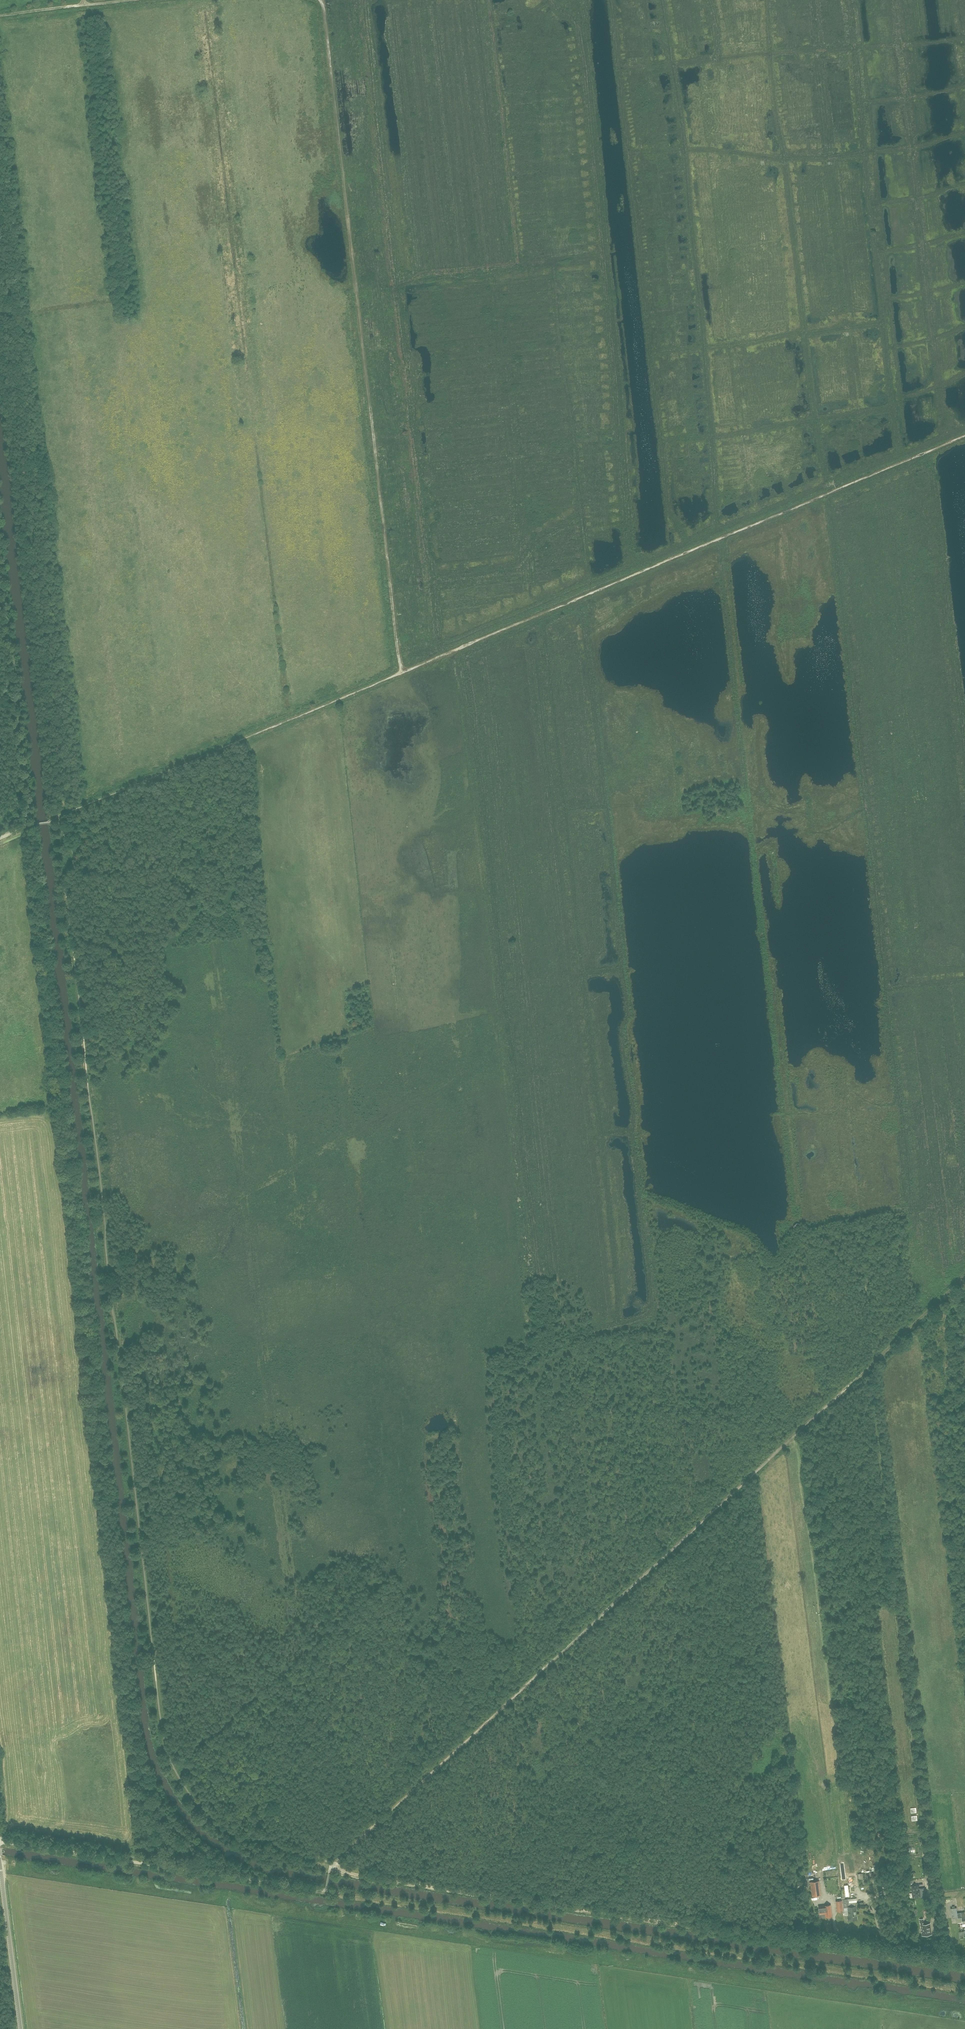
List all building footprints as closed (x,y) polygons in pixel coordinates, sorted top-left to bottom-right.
[(821,1895),(819,1881),(810,1882),(812,1896),(821,1895)] [(918,1884),(911,1885),(913,1898),(921,1897),(920,1889),(919,1889),(918,1884)] [(849,1907),(848,1899),(843,1900),(843,1908),(847,1907),(848,1920),(857,1920),(856,1907),(849,1907)] [(825,1917),(832,1917),(830,1905),(819,1906),(820,1914),(825,1913),(825,1917)] [(956,1908),(950,1909),(952,1919),(958,1918),(958,1923),(964,1922),(964,1912),(957,1913),(956,1908)] [(931,1935),(930,1924),(923,1925),(922,1920),(919,1920),(920,1924),(921,1930),(922,1930),(922,1933),(922,1936),(931,1935)]
